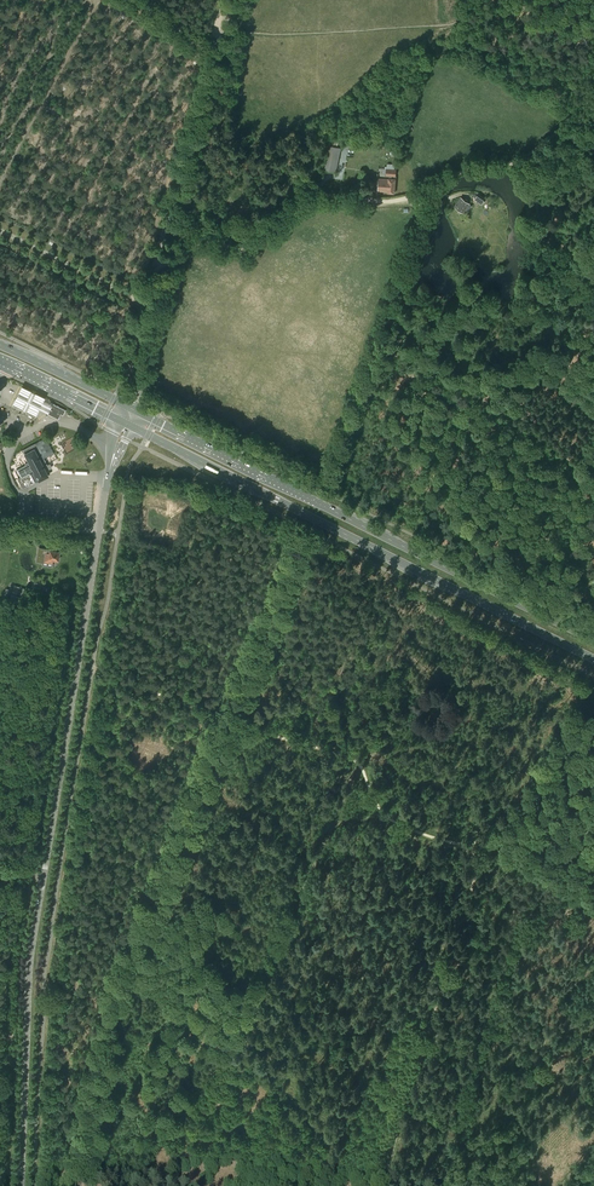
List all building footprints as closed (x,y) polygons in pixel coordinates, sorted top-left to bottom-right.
[(338,164),(341,148),(329,145),(324,169),(330,170),(332,163),(338,164)] [(380,178),(379,191),(388,192),(388,193),(395,193),(396,179),(392,179),(393,176),(396,176),(397,169),(387,169),(387,175),(390,175),(390,178),(389,178),(389,179),(380,178)] [(478,193),(474,199),(482,204),(486,199),(478,193)] [(461,197),(455,206),(463,212),(470,203),(461,197)] [(47,413),(52,403),(22,389),(13,405),(36,416),(40,409),(43,411),(47,413)] [(66,410),(52,403),(47,413),(58,419),(61,413),(64,415),(66,410)] [(65,451),(77,446),(74,437),(62,442),(65,451)] [(46,439),(38,441),(40,447),(48,444),(46,439)] [(17,469),(25,485),(35,479),(36,481),(39,480),(48,475),(43,467),(47,465),(36,443),(23,450),(29,462),(25,464),(26,465),(17,469)] [(60,552),(39,549),(37,561),(52,563),(53,559),(58,560),(60,552)]
